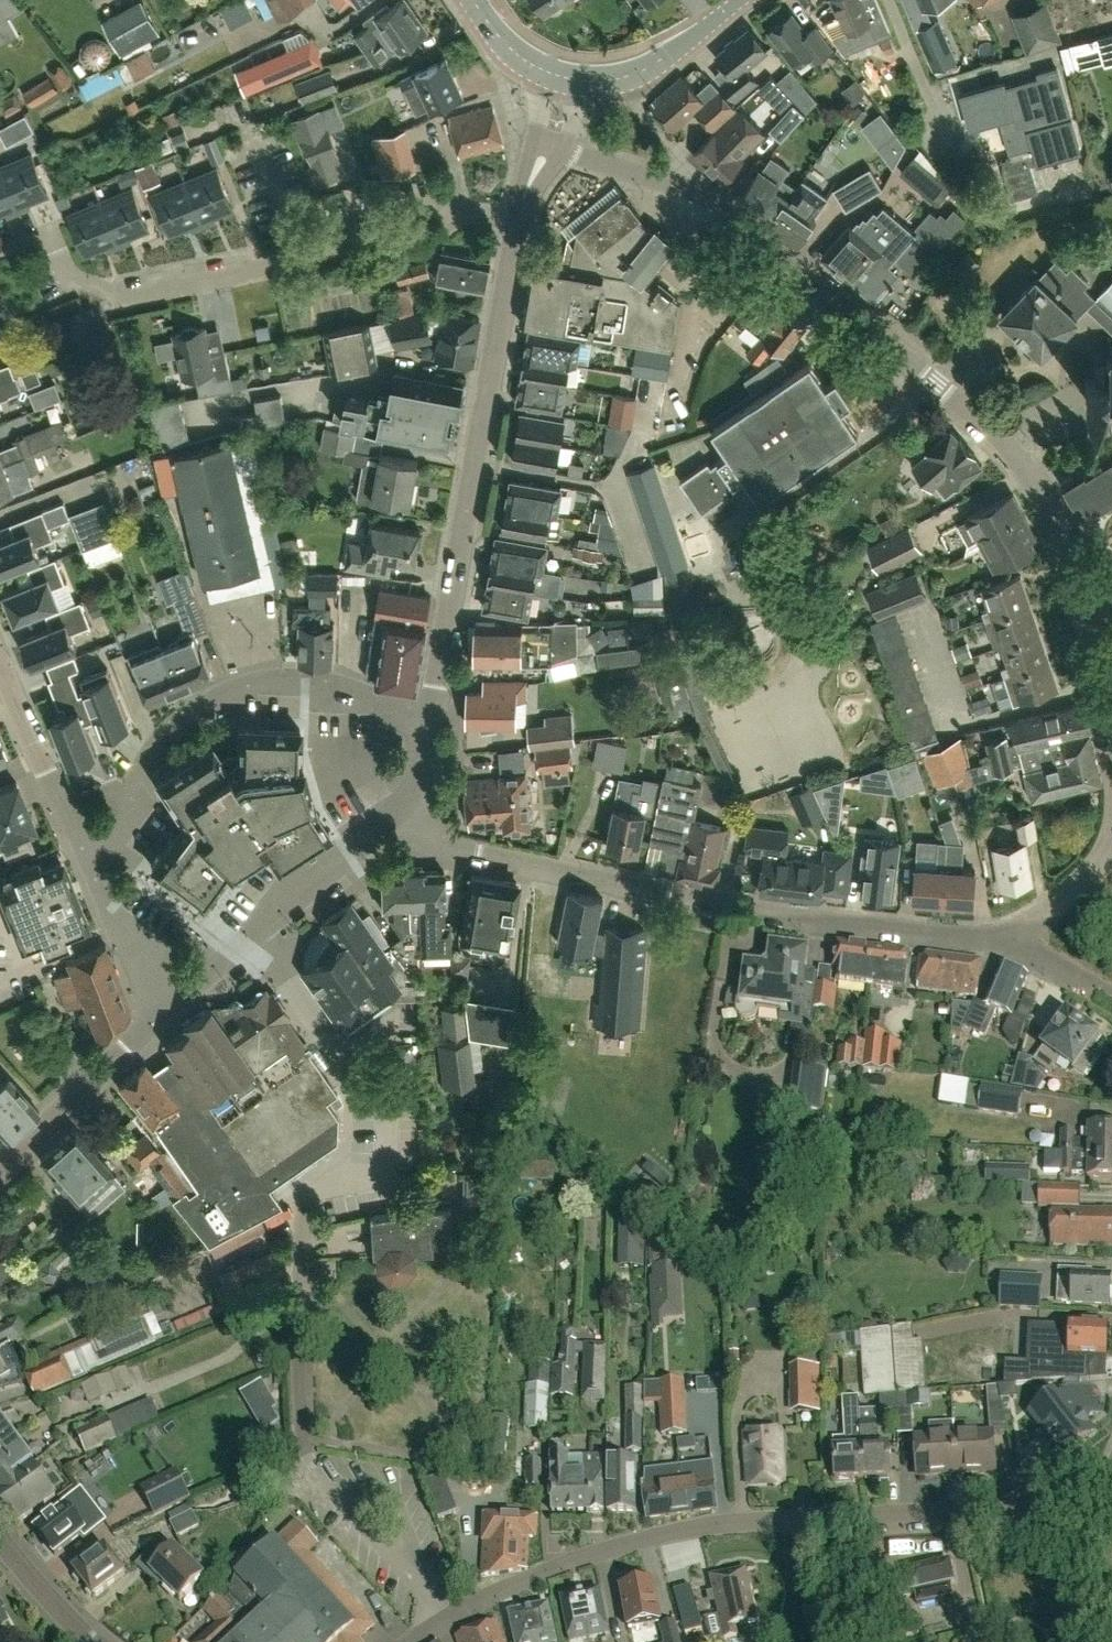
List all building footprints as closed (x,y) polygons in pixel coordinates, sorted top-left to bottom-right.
[(11,17),(30,7),(27,0),(2,0),(11,17)] [(158,27),(143,0),(138,0),(103,20),(119,49),(158,27)] [(302,4),(300,0),(257,0),(266,15),(275,10),(279,17),(302,4)] [(417,14),(408,0),(401,0),(391,7),(389,3),(374,13),(364,20),(367,26),(356,34),(366,49),(417,14)] [(546,15),(569,0),(537,0),(546,15)] [(847,33),(870,23),(876,39),(892,32),(879,0),(833,0),(847,33)] [(917,29),(933,22),(926,6),(941,0),(906,0),(917,29)] [(988,14),(982,3),(986,0),(971,0),(975,6),(975,7),(981,18),(988,14)] [(5,43),(19,35),(0,2),(0,46),(5,43)] [(1048,2),(1013,16),(1027,52),(1062,39),(1048,2)] [(247,3),(230,13),(236,24),(253,15),(247,3)] [(366,49),(377,64),(399,49),(402,54),(417,44),(414,40),(429,30),(417,14),(366,49)] [(807,33),(792,14),(771,30),(796,64),(808,55),(815,62),(834,47),(818,26),(807,33)] [(736,98),(758,80),(747,67),(768,49),(750,28),(718,55),(727,66),(716,75),(736,98)] [(1066,47),(1070,62),(1066,63),(1067,70),(1103,60),(1104,64),(1111,62),(1111,34),(1066,47)] [(947,36),(924,45),(934,69),(957,60),(947,36)] [(245,93),(270,83),(316,64),(306,42),(235,71),(245,93)] [(435,106),(464,91),(447,57),(402,80),(408,93),(417,111),(433,103),(435,106)] [(56,71),(65,90),(75,85),(66,66),(56,71)] [(304,102),(339,88),(331,67),(296,81),(304,102)] [(1081,151),(1059,67),(1039,72),(1041,78),(1025,82),(1026,85),(1008,90),(1006,83),(963,95),(971,128),(1002,119),(1011,151),(1012,155),(1001,158),(1011,197),(1038,189),(1031,163),(1038,161),(1039,163),(1081,151)] [(713,130),(737,108),(711,80),(698,92),(682,74),(651,104),(675,130),(696,112),(713,130)] [(772,76),(763,84),(771,92),(779,84),(772,76)] [(59,92),(53,79),(41,86),(38,81),(22,90),(33,108),(59,92)] [(781,138),(805,112),(793,101),(769,128),(781,138)] [(462,155),(504,144),(494,106),(451,117),(462,155)] [(723,179),(743,160),(740,158),(764,134),(740,109),(696,152),(723,179)] [(328,131),(324,132),(316,112),(316,111),(297,118),(321,181),(340,174),(332,154),(336,152),(329,131),(328,131)] [(235,112),(218,119),(223,132),(240,126),(235,112)] [(378,140),(388,176),(414,169),(403,130),(377,137),(378,140)] [(888,143),(885,139),(877,145),(894,167),(906,144),(899,135),(888,143)] [(213,163),(226,158),(217,136),(205,140),(213,163)] [(0,168),(18,212),(29,207),(27,202),(47,194),(31,155),(0,168)] [(760,169),(741,196),(756,206),(754,209),(770,221),(786,198),(790,200),(798,188),(783,178),(790,168),(772,155),(762,169),(760,169)] [(870,166),(834,188),(846,210),(883,188),(870,166)] [(18,212),(0,168),(0,214),(5,212),(7,216),(18,212)] [(187,182),(204,226),(216,221),(214,217),(234,209),(219,169),(187,182)] [(934,174),(921,188),(937,203),(950,188),(934,174)] [(786,198),(770,221),(799,241),(817,216),(815,215),(828,197),(803,180),(798,188),(790,200),(786,198)] [(193,231),(204,226),(187,182),(155,194),(171,234),(191,226),(193,231)] [(102,202),(120,247),(131,242),(129,237),(150,228),(134,188),(102,202)] [(594,264),(676,331),(680,304),(673,297),(664,290),(658,295),(643,283),(675,244),(657,230),(653,233),(638,220),(642,216),(624,194),(601,213),(577,233),(573,260),(594,264)] [(108,251),(120,247),(102,202),(70,215),(86,254),(106,246),(108,251)] [(921,228),(918,232),(886,203),(880,210),(876,207),(868,216),(866,214),(861,219),(860,218),(854,224),(852,222),(824,254),(875,300),(906,264),(913,270),(938,242),(941,245),(966,216),(955,206),(947,215),(942,210),(938,213),(933,208),(918,225),(921,228)] [(967,279),(983,261),(969,249),(953,267),(967,279)] [(485,289),(490,259),(442,251),(437,281),(485,289)] [(401,283),(431,275),(427,258),(396,266),(401,283)] [(673,347),(676,331),(594,264),(573,260),(571,269),(534,261),(524,323),(673,347)] [(1089,281),(1071,265),(1066,270),(1056,260),(1038,279),(1036,278),(1002,314),(1025,336),(1023,338),(1023,345),(1031,352),(1037,351),(1039,350),(1042,353),(1078,316),(1077,315),(1087,304),(1095,297),(1084,287),(1089,281)] [(334,292),(362,285),(358,266),(329,272),(329,274),(319,276),(323,293),(333,291),(334,292)] [(1111,328),(1111,280),(1094,300),(1094,299),(1087,305),(1111,328)] [(416,287),(400,291),(406,316),(423,311),(416,287)] [(782,308),(766,295),(745,322),(761,335),(747,352),(759,362),(773,344),(783,352),(806,323),(784,306),(782,308)] [(473,362),(480,317),(445,312),(437,311),(392,320),(397,346),(432,339),(431,332),(433,331),(442,333),(441,337),(438,356),(473,362)] [(334,373),(379,364),(370,322),(325,331),(334,373)] [(392,351),(391,322),(378,322),(379,351),(392,351)] [(198,329),(194,326),(185,328),(181,333),(175,334),(184,377),(195,375),(200,395),(233,388),(231,377),(226,351),(211,354),(205,328),(198,329)] [(527,353),(570,361),(577,362),(581,338),(532,329),(527,353)] [(1111,344),(1110,343),(1109,344),(1111,348),(1111,355),(1104,356),(1105,360),(1103,360),(1103,363),(1099,367),(1097,365),(1093,368),(1097,372),(1098,377),(1091,377),(1088,375),(1086,376),(1089,380),(1089,394),(1094,400),(1104,399),(1104,405),(1107,407),(1111,407),(1111,344)] [(655,375),(660,349),(647,346),(642,373),(655,375)] [(660,349),(655,375),(667,377),(674,351),(660,349)] [(566,384),(570,361),(527,353),(523,376),(566,384)] [(778,358),(762,369),(770,381),(786,369),(778,358)] [(17,376),(11,362),(0,367),(0,382),(17,376)] [(711,466),(708,461),(681,480),(702,510),(729,492),(727,489),(744,478),(760,501),(859,433),(843,410),(854,403),(849,395),(854,390),(855,387),(855,383),(853,381),(850,380),(848,380),(841,384),(837,378),(827,385),(811,362),(712,430),(728,454),(718,460),(718,461),(711,466)] [(36,368),(22,373),(27,386),(41,381),(36,368)] [(459,416),(466,383),(397,370),(392,393),(391,401),(385,400),(382,415),(379,434),(449,446),(455,415),(459,416)] [(9,393),(9,392),(21,387),(17,376),(0,382),(0,397),(9,393)] [(562,408),(566,384),(523,376),(519,400),(562,408)] [(344,415),(366,420),(367,412),(382,415),(385,400),(391,401),(392,393),(380,390),(379,397),(370,395),(369,400),(347,396),(347,397),(338,396),(334,416),(343,418),(344,415)] [(633,424),(637,396),(614,392),(609,420),(633,424)] [(234,428),(285,418),(280,393),(255,397),(257,410),(231,415),(234,428)] [(180,399),(149,404),(164,447),(190,443),(180,399)] [(518,435),(560,443),(565,418),(523,411),(518,435)] [(563,445),(580,448),(585,425),(568,422),(563,445)] [(412,505),(419,460),(381,454),(354,448),(357,430),(324,424),(320,447),(345,452),(344,458),(364,461),(357,497),(373,500),(374,498),(412,505)] [(35,452),(53,444),(46,426),(26,434),(27,435),(14,440),(16,443),(0,450),(0,465),(35,452)] [(929,484),(933,488),(937,485),(946,496),(982,464),(950,429),(918,458),(919,458),(911,465),(919,473),(919,478),(924,484),(929,484)] [(275,578),(290,580),(285,556),(280,539),(256,435),(175,454),(174,450),(155,454),(163,491),(183,488),(204,581),(207,580),(211,597),(237,591),(244,590),(244,592),(276,584),(275,578)] [(556,467),(560,443),(518,435),(514,459),(556,467)] [(0,465),(0,497),(15,491),(10,478),(40,466),(35,452),(0,465)] [(1088,467),(1087,464),(1062,479),(1078,505),(1080,504),(1089,520),(1111,506),(1111,452),(1088,467)] [(582,476),(584,465),(571,462),(571,464),(569,474),(582,476)] [(634,484),(660,475),(656,463),(630,471),(634,484)] [(638,496),(664,488),(660,475),(634,484),(638,496)] [(551,512),(558,513),(562,489),(512,480),(508,504),(552,511),(551,512)] [(642,510),(668,501),(664,488),(638,496),(642,510)] [(968,518),(958,523),(968,541),(978,536),(983,546),(996,539),(994,534),(998,532),(995,527),(1000,525),(1001,527),(1005,525),(1004,522),(1024,513),(1014,493),(967,517),(968,518)] [(104,501),(70,514),(83,549),(89,565),(124,552),(118,536),(104,501)] [(646,521),(672,513),(668,501),(642,510),(646,521)] [(11,523),(16,536),(0,542),(0,573),(41,557),(37,545),(54,538),(49,527),(71,518),(64,502),(43,511),(11,523)] [(551,512),(552,511),(508,504),(504,528),(547,535),(551,512)] [(594,519),(613,522),(607,506),(596,504),(594,519)] [(650,534),(677,526),(672,513),(646,521),(650,534)] [(894,513),(879,520),(887,536),(902,528),(894,513)] [(1024,513),(1004,522),(1005,525),(1001,527),(1000,525),(995,527),(998,532),(994,534),(996,539),(983,546),(995,569),(1015,559),(1020,560),(1030,555),(1031,550),(1041,545),(1024,513)] [(578,544),(598,548),(624,552),(614,522),(613,522),(594,519),(591,519),(590,528),(599,530),(598,538),(580,535),(578,544)] [(415,562),(421,530),(373,521),(369,544),(351,541),(346,566),(394,574),(397,559),(415,562)] [(880,572),(923,550),(910,524),(866,546),(880,572)] [(654,548),(681,539),(677,526),(650,534),(654,548)] [(280,539),(285,556),(297,552),(301,548),(299,537),(293,536),(280,539)] [(494,560),(543,569),(547,544),(498,536),(494,560)] [(658,560),(685,551),(681,539),(654,548),(658,560)] [(597,559),(598,548),(578,544),(574,543),(573,553),(583,555),(582,556),(597,559)] [(685,551),(658,560),(662,571),(689,563),(685,551)] [(16,619),(59,602),(53,587),(66,583),(56,558),(29,569),(34,581),(5,593),(16,619)] [(533,591),(557,596),(562,572),(543,569),(537,568),(494,560),(490,583),(533,590),(533,591)] [(163,648),(180,692),(214,678),(202,647),(201,647),(196,635),(209,630),(202,613),(195,592),(187,568),(158,579),(168,604),(174,601),(186,632),(180,634),(182,640),(163,648)] [(878,615),(927,596),(917,569),(868,588),(878,615)] [(308,574),(308,592),(310,592),(327,592),(338,592),(338,573),(308,574)] [(1022,574),(983,587),(990,608),(983,610),(985,619),(993,616),(992,615),(1031,602),(1022,574)] [(602,580),(601,589),(613,590),(614,581),(602,580)] [(533,591),(533,590),(490,583),(485,607),(529,614),(533,591)] [(417,686),(432,597),(381,589),(367,675),(380,677),(380,680),(417,686)] [(665,597),(650,598),(650,612),(665,612),(665,597)] [(650,612),(650,598),(634,598),(635,612),(650,612)] [(34,665),(77,648),(73,636),(90,630),(79,602),(47,614),(52,627),(23,638),(34,665)] [(1002,644),(1041,632),(1031,602),(992,615),(993,616),(999,636),(993,638),(996,648),(1002,645),(1002,644)] [(296,606),(295,624),(301,624),(300,662),(302,662),(334,663),(336,626),(330,625),(330,620),(331,607),(326,607),(309,606),(296,606)] [(876,634),(901,625),(897,614),(872,623),(876,634)] [(578,622),(578,620),(554,620),(554,621),(477,621),(476,662),(553,663),(553,660),(579,651),(578,636),(590,635),(590,622),(578,622)] [(879,645),(905,637),(901,625),(876,634),(879,645)] [(1012,672),(1050,659),(1041,632),(1002,644),(1002,645),(1009,664),(1002,666),(1005,676),(1012,673),(1012,672)] [(883,656),(908,647),(905,637),(879,645),(883,656)] [(180,692),(163,648),(161,643),(130,655),(149,704),(180,692)] [(599,665),(647,658),(645,644),(597,650),(599,665)] [(887,669),(912,660),(908,647),(883,656),(887,669)] [(75,656),(48,666),(53,679),(70,672),(80,668),(75,656)] [(1012,674),(1005,676),(1014,703),(1060,688),(1050,659),(1012,672),(1012,674)] [(891,680),(916,671),(913,660),(912,660),(887,669),(891,680)] [(690,696),(682,667),(656,674),(664,704),(690,696)] [(109,669),(84,680),(89,691),(99,718),(98,719),(105,736),(131,725),(109,669)] [(895,692),(920,683),(916,671),(891,680),(895,692)] [(99,718),(89,691),(79,695),(70,672),(53,679),(49,681),(60,709),(65,707),(67,714),(53,720),(69,763),(96,752),(85,724),(98,719),(99,718)] [(744,673),(721,683),(731,705),(753,695),(744,673)] [(496,728),(498,725),(517,725),(518,681),(486,680),(485,691),(469,691),(468,724),(481,724),(482,731),(496,728)] [(898,703),(924,695),(920,683),(895,692),(898,703)] [(902,714),(928,706),(924,695),(898,703),(902,714)] [(1081,744),(1092,741),(1090,731),(1094,730),(1087,701),(1013,719),(1018,740),(1021,755),(1057,747),(1058,752),(1081,746),(1081,744)] [(906,726),(932,718),(928,706),(902,714),(906,726)] [(529,745),(535,745),(570,742),(577,741),(573,712),(546,715),(546,721),(526,723),(529,745)] [(910,738),(936,729),(932,718),(906,726),(910,738)] [(300,765),(301,729),(239,726),(238,760),(226,768),(211,745),(158,780),(184,821),(152,865),(204,904),(229,869),(230,871),(266,848),(279,868),(330,834),(311,804),(314,803),(303,764),(300,765)] [(915,749),(940,741),(936,729),(910,738),(914,750),(915,749)] [(942,746),(960,787),(983,776),(977,763),(970,765),(962,735),(941,743),(942,746)] [(1021,755),(1018,740),(1009,742),(1007,736),(987,741),(995,772),(1015,767),(1014,765),(1023,763),(1032,798),(1102,781),(1092,741),(1081,744),(1081,746),(1058,752),(1057,747),(1021,755)] [(624,771),(629,744),(598,738),(594,764),(624,771)] [(8,761),(0,740),(0,764),(8,761)] [(942,746),(941,743),(940,741),(915,749),(918,757),(924,754),(938,786),(954,778),(958,788),(960,787),(942,746)] [(570,742),(536,747),(539,768),(573,764),(570,742)] [(905,760),(889,766),(890,771),(891,775),(898,795),(926,786),(916,757),(905,760)] [(695,768),(668,762),(663,785),(650,843),(666,847),(661,868),(691,874),(691,877),(717,883),(720,866),(716,865),(721,845),(727,846),(731,829),(693,821),(701,785),(692,783),(695,768)] [(532,828),(527,771),(501,773),(501,779),(466,782),(470,829),(505,826),(506,830),(532,828)] [(615,806),(607,845),(638,851),(646,813),(652,814),(659,780),(644,777),(643,783),(642,791),(634,790),(630,809),(615,806)] [(846,778),(815,787),(821,799),(828,814),(842,808),(846,778)] [(33,847),(26,829),(35,826),(17,781),(0,788),(0,848),(3,847),(7,857),(33,847)] [(824,811),(811,784),(789,794),(802,821),(824,811)] [(1019,841),(1025,840),(1038,837),(1034,816),(1016,819),(1019,841)] [(787,855),(791,828),(748,823),(746,851),(787,855)] [(893,898),(900,842),(866,838),(862,870),(865,870),(862,894),(865,895),(865,899),(882,901),(882,897),(893,898)] [(944,901),(948,841),(938,841),(938,857),(916,856),(915,867),(913,899),(944,901)] [(948,841),(944,901),(974,903),(976,870),(963,870),(965,842),(948,841)] [(1002,888),(1033,882),(1026,842),(994,847),(1002,888)] [(793,857),(788,895),(820,899),(822,890),(848,893),(853,851),(826,848),(825,861),(793,857)] [(788,895),(793,857),(765,853),(761,892),(788,895)] [(2,878),(6,888),(3,890),(3,889),(1,890),(23,944),(24,943),(23,943),(28,941),(33,955),(70,940),(66,931),(85,924),(61,863),(42,870),(38,861),(16,870),(16,872),(2,878)] [(422,867),(404,867),(404,872),(405,882),(411,881),(411,892),(425,892),(425,908),(420,908),(420,954),(421,954),(451,953),(451,922),(444,922),(443,908),(444,908),(443,871),(427,871),(422,867)] [(421,966),(421,954),(420,954),(420,908),(425,908),(425,892),(411,892),(411,881),(405,882),(404,872),(381,873),(382,910),(387,910),(387,915),(400,934),(389,941),(406,966),(421,966)] [(506,945),(509,928),(518,882),(472,874),(461,937),(456,969),(468,970),(469,956),(470,957),(471,951),(467,951),(469,938),(506,945)] [(641,1027),(645,931),(606,929),(606,933),(597,931),(603,900),(570,892),(559,943),(605,953),(602,1006),(597,1005),(597,1025),(641,1027)] [(390,959),(350,902),(322,922),(330,934),(327,936),(322,941),(318,946),(316,951),(315,957),(314,962),(309,967),(302,971),(336,1021),(339,1019),(347,1030),(394,998),(416,997),(416,974),(411,974),(397,954),(390,959)] [(867,987),(873,947),(835,942),(832,969),(836,969),(834,983),(867,987)] [(131,1013),(105,945),(67,961),(71,971),(54,977),(67,1009),(84,1003),(100,1042),(131,1013)] [(807,952),(791,950),(790,949),(790,948),(789,948),(789,947),(788,947),(787,946),(786,946),(785,946),(784,945),(783,945),(782,945),(781,945),(780,946),(779,946),(778,947),(777,947),(777,948),(776,948),(775,949),(772,948),(770,961),(762,968),(747,966),(743,993),(737,992),(735,1008),(735,1012),(740,1019),(743,1020),(748,1020),(751,1019),(757,1015),(757,1010),(778,1013),(777,1021),(793,1023),(792,1033),(799,1034),(795,1060),(806,1061),(811,1025),(814,1008),(817,983),(818,976),(804,974),(807,952)] [(873,947),(867,987),(903,992),(908,957),(904,951),(873,947)] [(977,995),(981,961),(925,954),(921,957),(917,988),(977,995)] [(1011,1016),(1028,977),(1003,966),(984,1008),(973,1004),(964,1027),(985,1036),(996,1009),(1011,1016)] [(838,986),(817,984),(814,1008),(834,1010),(838,986)] [(154,1126),(197,1189),(226,1168),(261,1217),(282,1206),(269,1189),(337,1142),(337,1116),(327,1101),(338,1094),(286,1019),(290,1016),(274,992),(270,995),(267,990),(244,1005),(243,1005),(243,1006),(246,1011),(224,1026),(216,1015),(211,1006),(189,1021),(193,1027),(167,1045),(175,1056),(168,1060),(178,1075),(171,1079),(163,1085),(180,1105),(154,1126)] [(481,1039),(487,1002),(463,997),(463,1004),(466,1034),(466,1036),(481,1039)] [(243,1006),(244,1005),(239,999),(216,1015),(224,1026),(246,1011),(243,1006)] [(964,1027),(973,1004),(952,1001),(951,1022),(964,1027)] [(494,1041),(500,1004),(487,1002),(481,1039),(494,1041)] [(463,1004),(440,1007),(444,1037),(466,1034),(463,1004)] [(494,1041),(507,1043),(513,1007),(500,1004),(494,1041)] [(1091,1042),(1094,1045),(1101,1035),(1090,1027),(1089,1029),(1067,1014),(1035,1059),(1051,1070),(1060,1056),(1084,1073),(1095,1057),(1085,1050),(1091,1042)] [(951,1022),(950,1032),(960,1036),(964,1027),(951,1022)] [(865,1041),(862,1068),(899,1072),(902,1042),(886,1040),(888,1031),(865,1029),(865,1041)] [(473,1068),(469,1038),(438,1042),(443,1085),(475,1082),(473,1068)] [(849,1048),(838,1047),(835,1065),(862,1068),(865,1041),(850,1039),(849,1048)] [(1020,1058),(1013,1084),(1038,1091),(1045,1080),(1031,1064),(1031,1061),(1020,1058)] [(823,1113),(828,1068),(794,1063),(788,1108),(823,1113)] [(154,1127),(180,1105),(163,1085),(146,1064),(119,1087),(153,1128),(154,1127)] [(9,1078),(0,1086),(0,1100),(23,1125),(39,1111),(9,1078)] [(968,1085),(966,1104),(978,1106),(978,1110),(1019,1116),(1023,1090),(982,1083),(981,1086),(968,1085)] [(7,1140),(23,1125),(0,1100),(0,1132),(7,1140)] [(1111,1152),(1111,1127),(1089,1126),(1089,1139),(1073,1138),(1074,1130),(1061,1130),(1061,1151),(1111,1152)] [(41,1158),(79,1201),(84,1202),(93,1194),(93,1189),(113,1171),(76,1127),(41,1158)] [(175,1195),(176,1196),(186,1189),(186,1190),(189,1188),(176,1171),(160,1151),(161,1151),(145,1131),(135,1139),(133,1138),(121,1148),(139,1170),(150,1161),(155,1167),(152,1169),(163,1183),(164,1182),(175,1195)] [(1061,1151),(1060,1171),(1083,1171),(1083,1173),(1088,1173),(1088,1176),(1111,1177),(1111,1152),(1061,1151)] [(555,1162),(518,1160),(515,1160),(514,1171),(518,1172),(518,1178),(554,1181),(555,1162)] [(1029,1181),(1030,1164),(986,1163),(985,1180),(1029,1181)] [(208,1245),(261,1217),(226,1168),(197,1188),(189,1194),(186,1189),(172,1199),(208,1245)] [(1038,1207),(1052,1208),(1050,1242),(1111,1245),(1111,1207),(1102,1207),(1102,1210),(1079,1209),(1080,1185),(1039,1183),(1039,1184),(1038,1204),(1038,1207)] [(431,1205),(432,1189),(420,1189),(420,1205),(431,1205)] [(411,1267),(410,1253),(432,1252),(431,1244),(452,1242),(449,1207),(414,1210),(371,1217),(373,1256),(378,1255),(379,1271),(390,1279),(401,1279),(411,1269),(411,1267)] [(620,1221),(618,1266),(644,1267),(646,1222),(622,1221),(620,1221)] [(650,1317),(682,1316),(679,1263),(675,1264),(673,1237),(645,1239),(647,1267),(651,1267),(652,1276),(648,1276),(650,1317)] [(60,1266),(71,1256),(64,1248),(53,1259),(60,1266)] [(1,1284),(22,1271),(6,1252),(0,1257),(0,1283),(1,1284)] [(1109,1304),(1110,1275),(1089,1274),(1089,1270),(1059,1269),(1058,1300),(1071,1300),(1070,1302),(1109,1304)] [(1042,1309),(1043,1275),(1001,1273),(998,1307),(1042,1309)] [(72,1379),(88,1373),(88,1371),(156,1342),(145,1317),(90,1340),(60,1352),(62,1356),(24,1373),(34,1396),(72,1379)] [(4,1331),(11,1343),(25,1336),(18,1323),(4,1331)] [(1033,1326),(1031,1383),(1064,1381),(1090,1379),(1100,1378),(1101,1356),(1107,1356),(1108,1325),(1075,1324),(1075,1328),(1070,1328),(1033,1326)] [(892,1329),(860,1331),(861,1333),(862,1353),(865,1396),(880,1395),(896,1394),(912,1393),(927,1392),(924,1340),(914,1341),(913,1325),(892,1329)] [(585,1353),(586,1343),(576,1342),(577,1328),(561,1328),(559,1364),(553,1363),(551,1393),(573,1394),(575,1363),(576,1353),(585,1353)] [(11,1343),(4,1331),(0,1333),(0,1349),(11,1343)] [(605,1400),(608,1344),(586,1342),(583,1398),(605,1400)] [(817,1365),(817,1347),(792,1348),(792,1365),(789,1365),(790,1412),(821,1411),(820,1364),(817,1365)] [(15,1348),(3,1354),(1,1350),(0,1350),(0,1390),(24,1384),(15,1348)] [(548,1385),(548,1370),(549,1361),(531,1360),(529,1384),(526,1384),(524,1427),(547,1429),(549,1385),(548,1385)] [(119,1392),(134,1387),(126,1365),(80,1383),(88,1403),(118,1391),(119,1392)] [(724,1376),(697,1378),(697,1391),(724,1390),(724,1376)] [(659,1380),(644,1381),(644,1401),(660,1401),(662,1435),(686,1434),(683,1382),(659,1383),(659,1380)] [(626,1451),(642,1451),(643,1385),(626,1386),(626,1451)] [(998,1386),(986,1387),(988,1410),(1002,1407),(998,1386)] [(1061,1457),(1095,1430),(1087,1420),(1093,1415),(1100,1416),(1101,1399),(1094,1399),(1094,1388),(1068,1387),(1064,1390),(1063,1389),(1029,1415),(1042,1432),(1036,1436),(1048,1451),(1053,1447),(1061,1457)] [(270,1391),(251,1399),(266,1431),(285,1422),(270,1391)] [(914,1399),(922,1415),(939,1407),(932,1391),(914,1399)] [(727,1394),(701,1394),(700,1440),(727,1440),(727,1394)] [(863,1479),(861,1447),(860,1410),(859,1397),(842,1397),(845,1438),(833,1439),(835,1480),(863,1479)] [(107,1417),(76,1431),(85,1453),(117,1438),(116,1437),(138,1428),(130,1408),(107,1417)] [(876,1410),(860,1410),(861,1447),(863,1479),(873,1478),(873,1482),(890,1481),(889,1477),(891,1477),(889,1446),(888,1446),(887,1438),(877,1439),(876,1410)] [(32,1464),(34,1462),(1,1415),(0,1415),(0,1486),(32,1463),(32,1464)] [(929,1424),(930,1438),(915,1439),(917,1476),(955,1474),(953,1436),(952,1422),(929,1424)] [(748,1485),(784,1483),(781,1430),(746,1432),(748,1485)] [(953,1436),(955,1474),(994,1471),(992,1433),(953,1436)] [(677,1440),(679,1451),(696,1449),(695,1438),(677,1440)] [(572,1483),(569,1484),(568,1456),(568,1443),(550,1444),(551,1469),(551,1512),(574,1511),(572,1483)] [(525,1472),(526,1487),(542,1487),(542,1459),(538,1459),(538,1452),(527,1452),(526,1459),(524,1459),(524,1454),(515,1454),(515,1472),(525,1472)] [(572,1483),(574,1511),(603,1511),(602,1455),(583,1456),(568,1456),(569,1484),(572,1483)] [(635,1510),(635,1458),(608,1458),(607,1510),(635,1510)] [(671,1494),(674,1514),(718,1509),(712,1478),(714,1478),(712,1460),(681,1464),(680,1478),(682,1491),(671,1494)] [(32,1464),(32,1463),(0,1486),(0,1503),(17,1526),(56,1498),(32,1464)] [(647,1518),(674,1514),(671,1494),(682,1491),(680,1478),(681,1464),(644,1468),(644,1479),(641,1479),(641,1483),(647,1518)] [(154,1515),(190,1498),(176,1468),(140,1486),(154,1515)] [(52,1519),(37,1531),(55,1554),(82,1532),(85,1535),(104,1520),(81,1490),(49,1515),(52,1519)] [(178,1536),(200,1525),(193,1512),(171,1523),(178,1536)] [(535,1537),(536,1518),(484,1516),(482,1576),(527,1568),(529,1537),(535,1537)] [(296,1521),(237,1575),(230,1593),(227,1597),(224,1593),(207,1607),(219,1622),(217,1624),(198,1641),(363,1641),(361,1637),(375,1624),(317,1562),(309,1552),(318,1544),(314,1540),(319,1536),(308,1526),(304,1529),(296,1521)] [(905,1576),(903,1564),(906,1563),(903,1540),(889,1541),(892,1566),(896,1565),(899,1577),(894,1578),(899,1599),(911,1596),(911,1592),(914,1591),(917,1605),(954,1597),(951,1583),(955,1582),(951,1561),(906,1571),(907,1576),(905,1576)] [(167,1553),(157,1543),(136,1563),(147,1574),(151,1571),(182,1601),(206,1577),(174,1546),(167,1553)] [(94,1597),(126,1573),(107,1546),(74,1570),(94,1597)] [(931,1559),(952,1555),(950,1546),(930,1549),(931,1559)] [(725,1639),(737,1636),(735,1627),(757,1622),(745,1569),(711,1577),(719,1614),(706,1617),(711,1640),(724,1637),(725,1639)] [(643,1624),(644,1631),(657,1629),(655,1622),(661,1621),(653,1583),(622,1589),(630,1627),(643,1624)] [(609,1634),(600,1589),(561,1597),(570,1641),(609,1634)] [(555,1634),(548,1604),(509,1613),(516,1641),(557,1641),(555,1634)] [(11,1622),(0,1605),(0,1629),(11,1622)] [(895,1640),(921,1635),(914,1609),(889,1615),(895,1640)] [(495,1619),(455,1635),(458,1641),(504,1641),(495,1619)] [(675,1624),(661,1628),(665,1641),(680,1641),(675,1624)]
